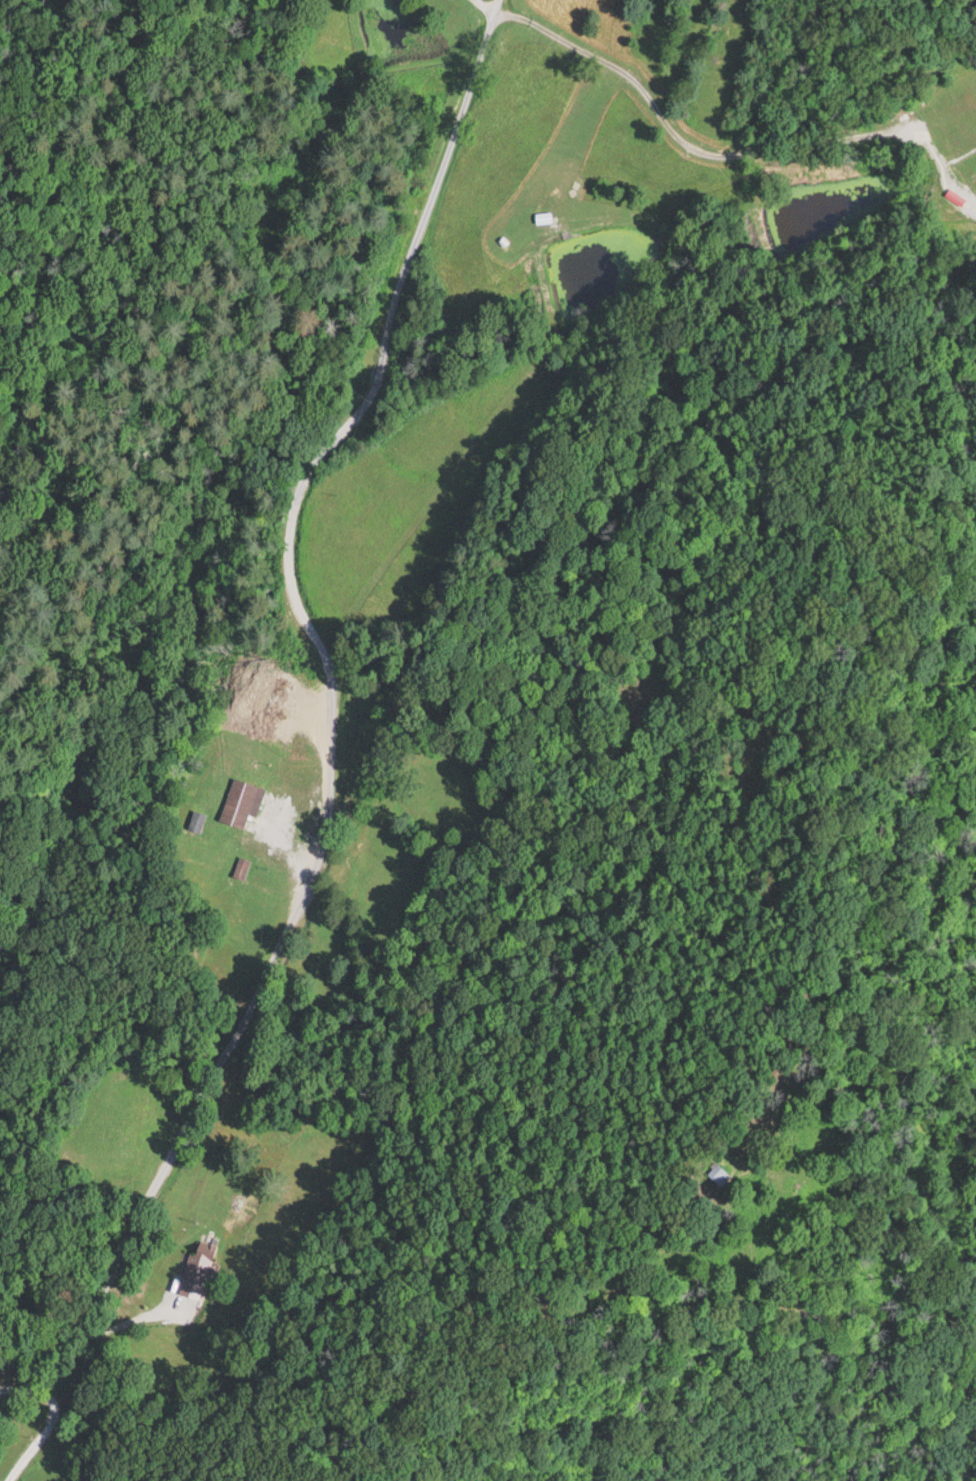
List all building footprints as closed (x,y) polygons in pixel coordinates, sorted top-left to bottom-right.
[(535,222),(551,222),(551,211),(535,211),(535,222)] [(220,821),(243,827),(247,813),(256,816),(265,786),(231,777),(220,821)] [(187,828),(199,833),(206,814),(193,810),(187,828)] [(243,879),(249,860),(239,856),(232,876),(243,879)] [(720,1184),(731,1173),(718,1160),(707,1171),(720,1184)] [(188,1250),(178,1292),(201,1298),(213,1246),(197,1243),(195,1251),(188,1250)]
